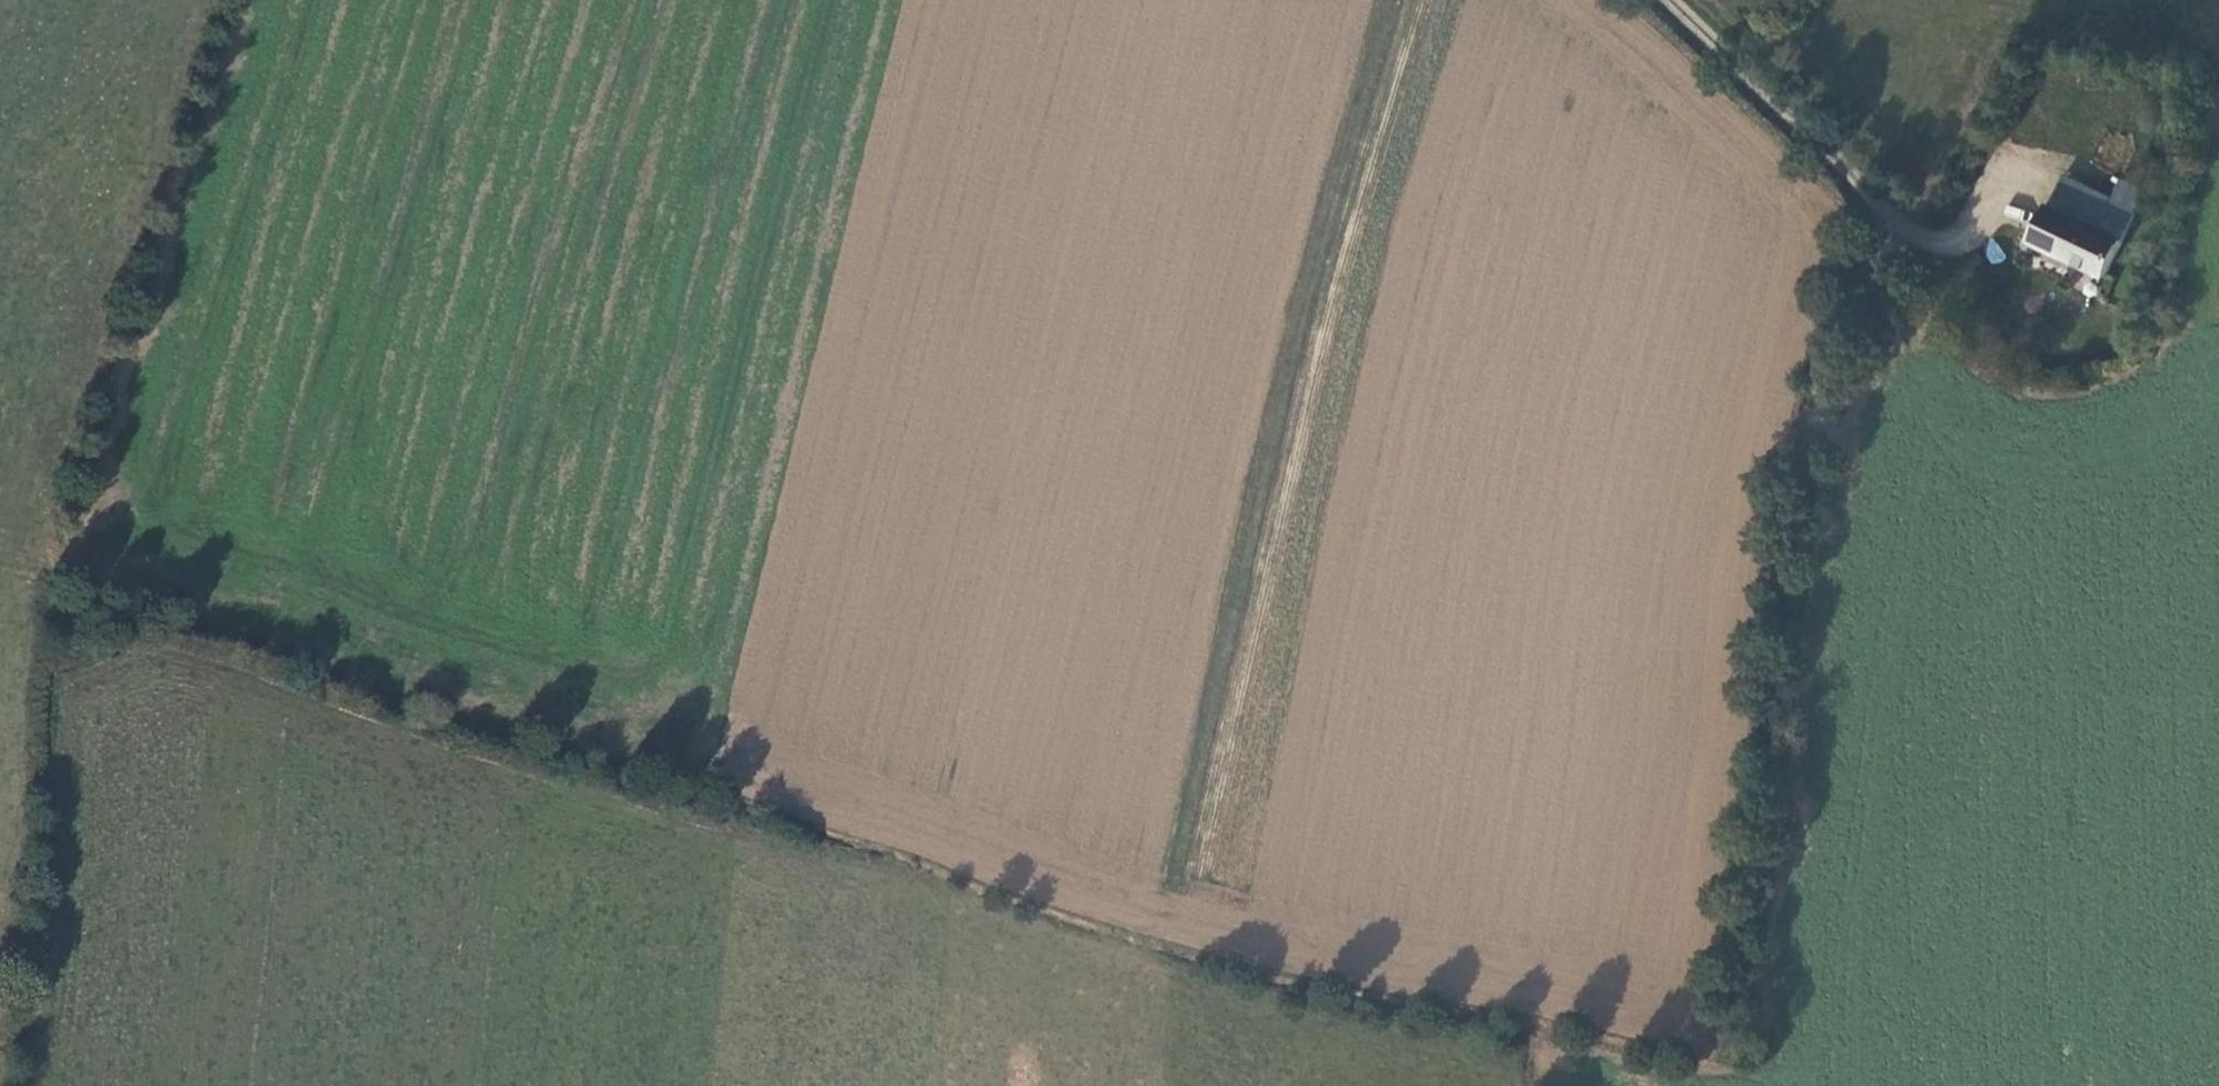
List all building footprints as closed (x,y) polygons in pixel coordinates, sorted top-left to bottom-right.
[(2074,158),(2060,189),(2135,223),(2148,192),(2074,158)] [(2043,225),(2114,260),(2135,223),(2060,189),(2043,225)]
